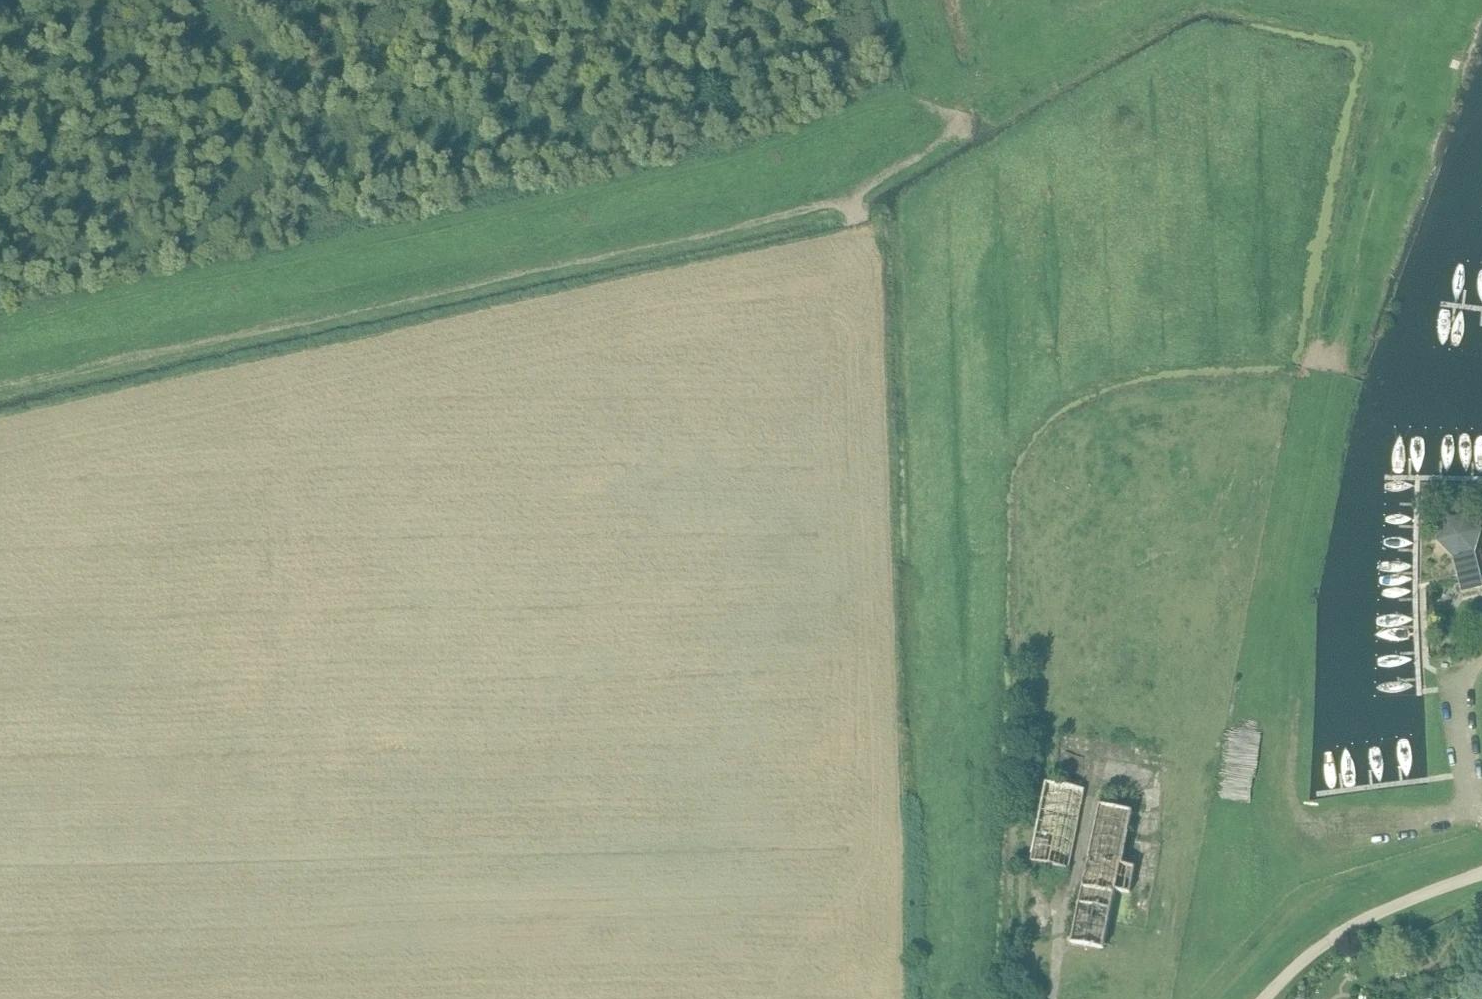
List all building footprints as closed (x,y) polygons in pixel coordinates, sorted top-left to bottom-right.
[(1462,593),(1481,588),(1473,553),(1478,534),(1465,519),(1445,524),(1439,543),(1453,558),(1462,593)] [(1069,869),(1084,790),(1046,782),(1030,862),(1069,869)] [(1129,894),(1134,868),(1121,865),(1132,812),(1098,805),(1074,923),(1070,943),(1103,950),(1107,930),(1115,891),(1129,894)]
